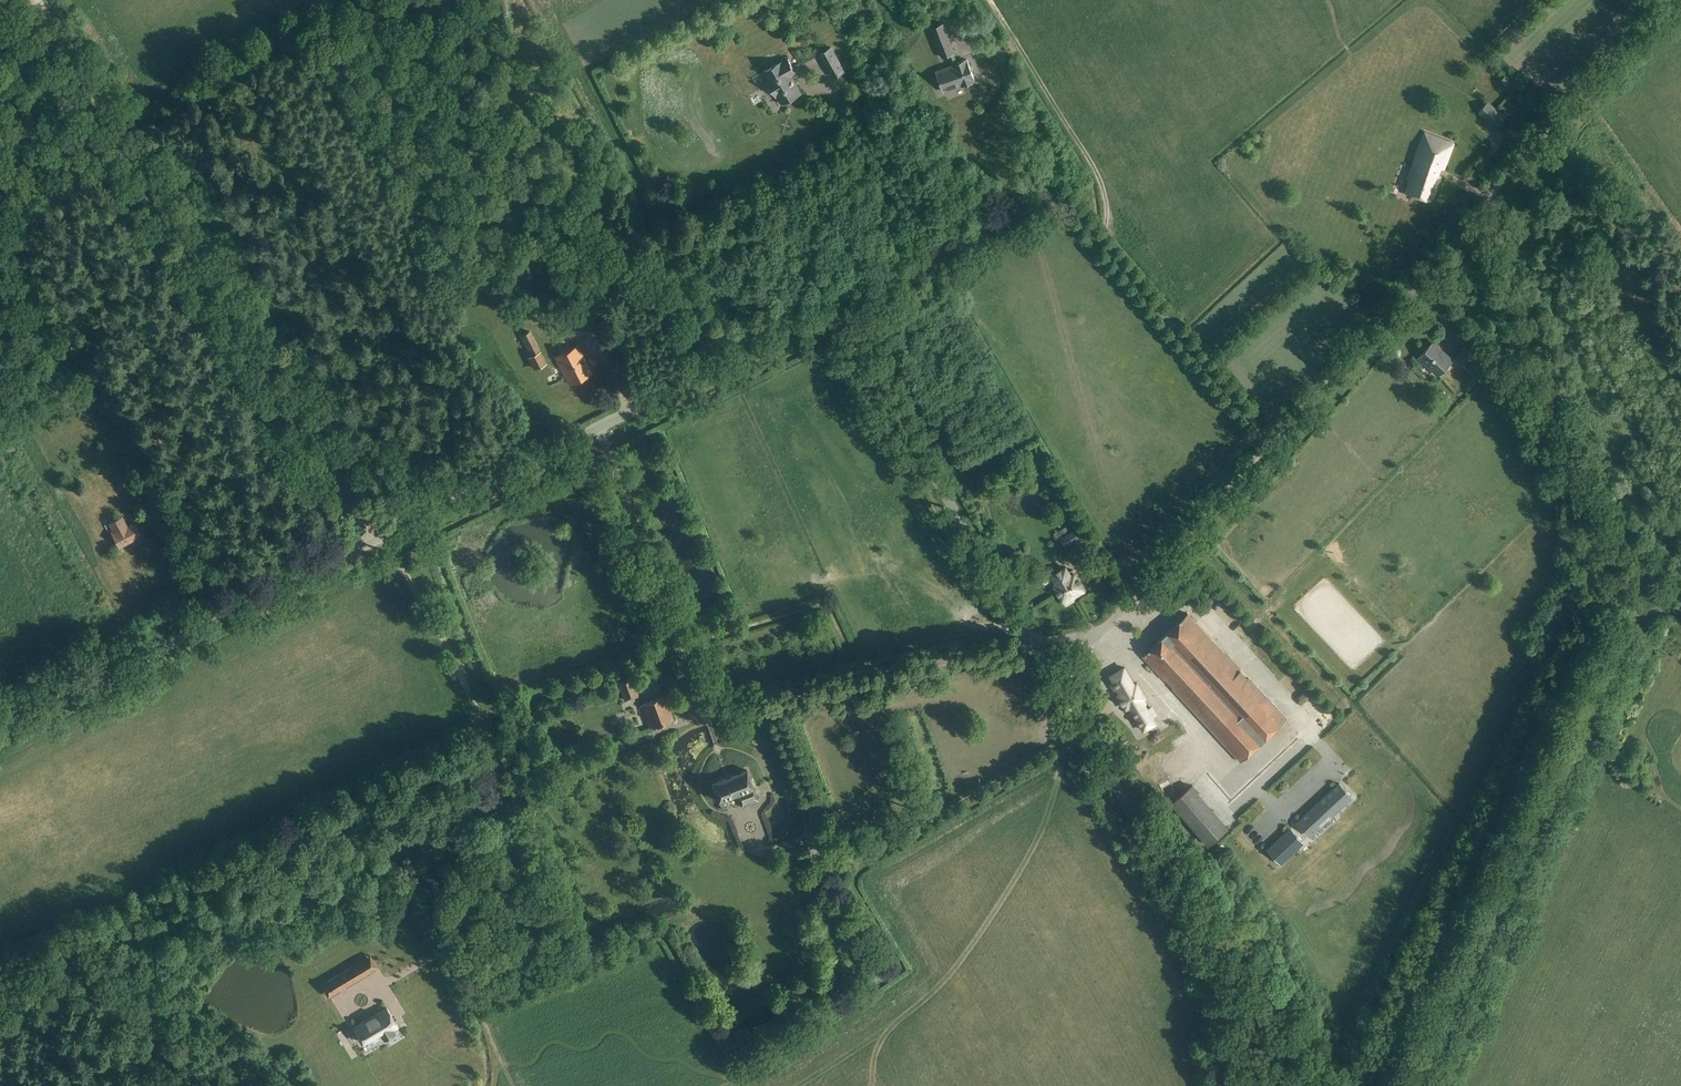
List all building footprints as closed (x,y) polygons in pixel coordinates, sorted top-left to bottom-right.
[(948,36),(943,23),(931,28),(935,40),(942,57),(949,54),(953,64),(955,68),(938,74),(940,80),(939,81),(939,83),(941,83),(943,89),(963,81),(965,84),(975,80),(967,59),(957,63),(953,53),(954,52),(948,36)] [(831,48),(819,54),(832,77),(844,71),(831,48)] [(777,95),(782,103),(800,93),(788,71),(793,69),(787,59),(782,61),(764,71),(769,81),(767,81),(776,96),(777,95)] [(1478,112),(1485,118),(1494,107),(1487,102),(1478,112)] [(1561,152),(1572,143),(1563,131),(1552,140),(1561,152)] [(1405,192),(1431,201),(1451,143),(1424,133),(1409,174),(1411,175),(1405,192)] [(635,255),(627,258),(632,270),(640,267),(635,255)] [(546,364),(540,352),(535,342),(530,331),(519,337),(525,347),(524,347),(529,358),(534,369),(546,364)] [(1451,360),(1432,342),(1418,357),(1437,375),(1451,360)] [(1467,342),(1454,356),(1465,366),(1478,352),(1467,342)] [(578,346),(555,358),(569,385),(591,373),(588,367),(591,365),(591,366),(596,364),(593,358),(588,360),(589,361),(586,362),(578,346)] [(1476,388),(1487,380),(1484,376),(1473,385),(1476,388)] [(152,484),(142,489),(151,507),(162,502),(152,484)] [(134,523),(127,527),(122,517),(109,523),(114,532),(112,533),(119,547),(141,536),(134,523)] [(1060,538),(1066,547),(1079,539),(1073,529),(1060,538)] [(1065,568),(1052,576),(1057,584),(1054,586),(1065,604),(1073,600),(1070,595),(1082,587),(1072,570),(1068,573),(1065,568)] [(1201,588),(1194,596),(1203,604),(1210,596),(1201,588)] [(1187,613),(1142,656),(1240,761),(1286,719),(1216,644),(1219,641),(1214,636),(1211,639),(1187,613)] [(1124,668),(1110,676),(1120,693),(1117,694),(1125,708),(1128,706),(1142,730),(1155,723),(1144,703),(1145,702),(1143,698),(1145,697),(1137,683),(1134,685),(1124,668)] [(617,681),(624,701),(639,696),(631,675),(617,681)] [(650,728),(673,719),(664,696),(642,704),(650,728)] [(1337,757),(1340,753),(1330,744),(1326,748),(1337,757)] [(1363,787),(1368,768),(1359,765),(1354,785),(1363,787)] [(711,783),(721,808),(739,801),(741,805),(757,798),(753,786),(746,769),(711,783)] [(1282,778),(1265,770),(1257,787),(1273,795),(1282,778)] [(1297,822),(1310,836),(1320,827),(1317,823),(1329,813),(1332,816),(1352,797),(1339,783),(1297,822)] [(1208,845),(1228,827),(1192,785),(1171,803),(1208,845)] [(1239,806),(1249,790),(1240,785),(1231,801),(1239,806)] [(1291,828),(1268,850),(1281,863),(1303,842),(1291,828)] [(833,858),(826,861),(829,867),(835,865),(833,858)] [(328,997),(378,968),(370,954),(320,984),(328,997)] [(353,1028),(362,1042),(379,1032),(384,1040),(395,1034),(392,1029),(398,1026),(387,1008),(353,1028)]
